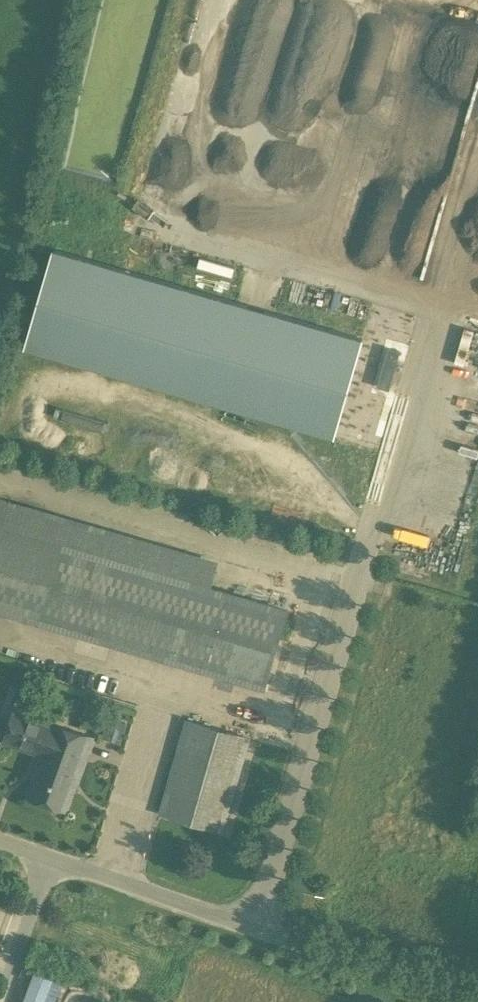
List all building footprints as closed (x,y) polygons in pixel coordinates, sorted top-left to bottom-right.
[(363,338),(54,248),(25,347),(335,437),(363,338)] [(388,348),(377,386),(389,390),(400,351),(388,348)] [(58,404),(55,416),(107,432),(111,420),(58,404)] [(70,425),(61,445),(86,457),(96,437),(70,425)] [(288,608),(212,585),(219,561),(0,497),(0,612),(264,690),(288,608)] [(91,737),(14,710),(4,740),(42,754),(28,795),(64,808),(75,776),(77,777),(91,737)] [(102,737),(121,743),(128,723),(109,716),(102,737)] [(251,737),(186,718),(159,813),(223,832),(251,737)] [(61,974),(29,968),(23,1001),(57,1001),(61,974)]
